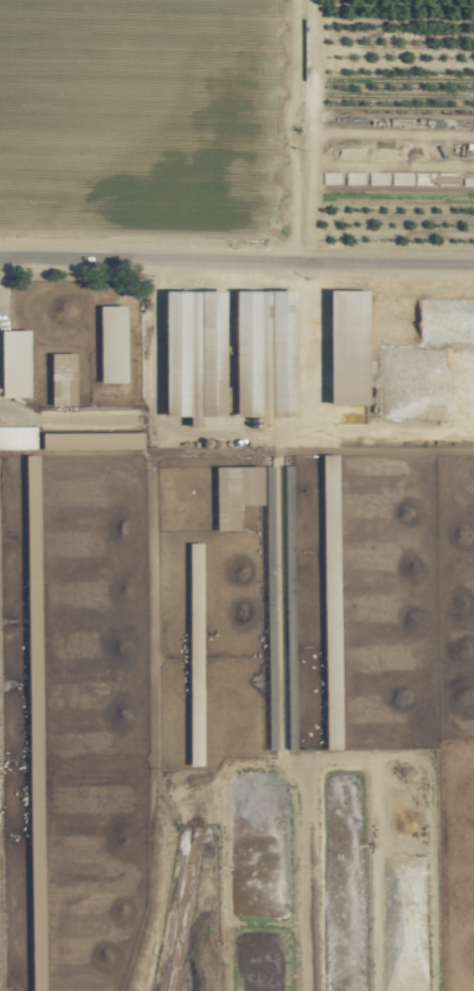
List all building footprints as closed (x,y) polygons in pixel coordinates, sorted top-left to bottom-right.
[(219,290),(160,288),(159,341),(169,341),(169,360),(183,360),(183,352),(181,352),(181,344),(193,345),(193,339),(203,339),(202,346),(217,347),(219,290)] [(26,329),(0,330),(0,397),(27,396),(26,329)] [(73,404),(73,353),(47,353),(47,382),(53,383),(53,396),(62,396),(62,404),(73,404)] [(32,449),(32,426),(0,426),(0,448),(32,449)] [(257,465),(211,466),(211,484),(223,484),(223,490),(230,489),(230,504),(258,503),(257,465)]
